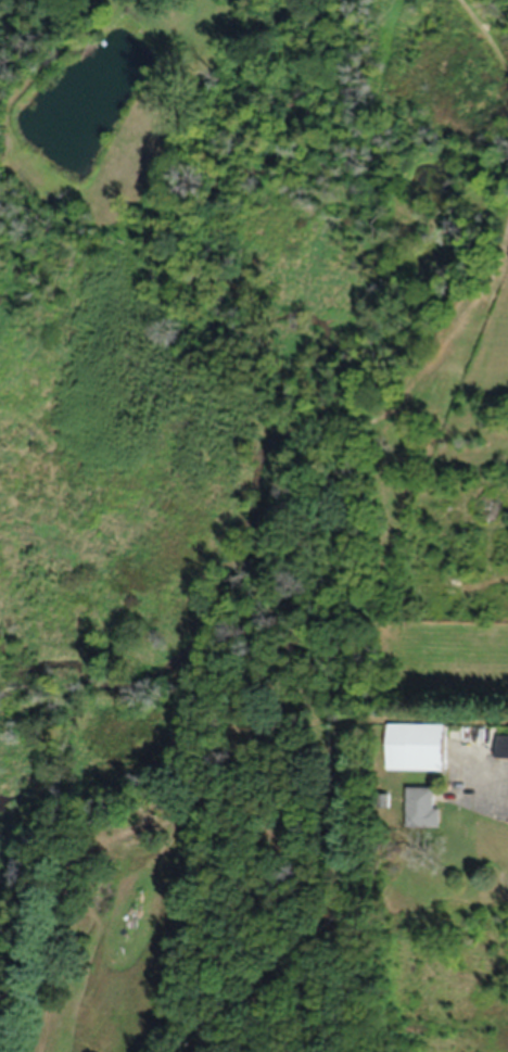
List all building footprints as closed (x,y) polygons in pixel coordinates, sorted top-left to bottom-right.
[(446,724),(387,724),(387,770),(446,770),(446,724)] [(507,759),(507,737),(497,737),(497,759),(507,759)] [(438,828),(438,787),(407,787),(407,828),(438,828)]
